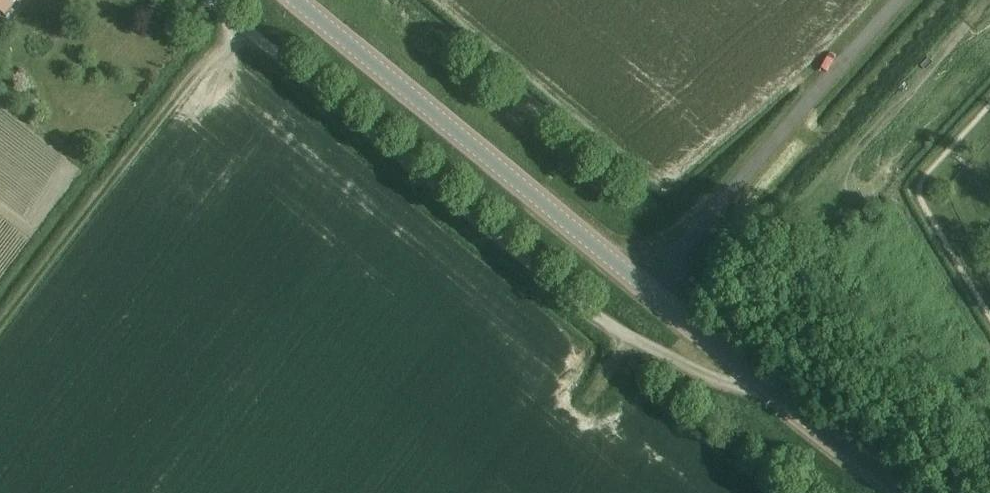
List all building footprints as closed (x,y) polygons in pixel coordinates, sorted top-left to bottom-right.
[(17,0),(0,0),(0,12),(4,16),(17,0)]
